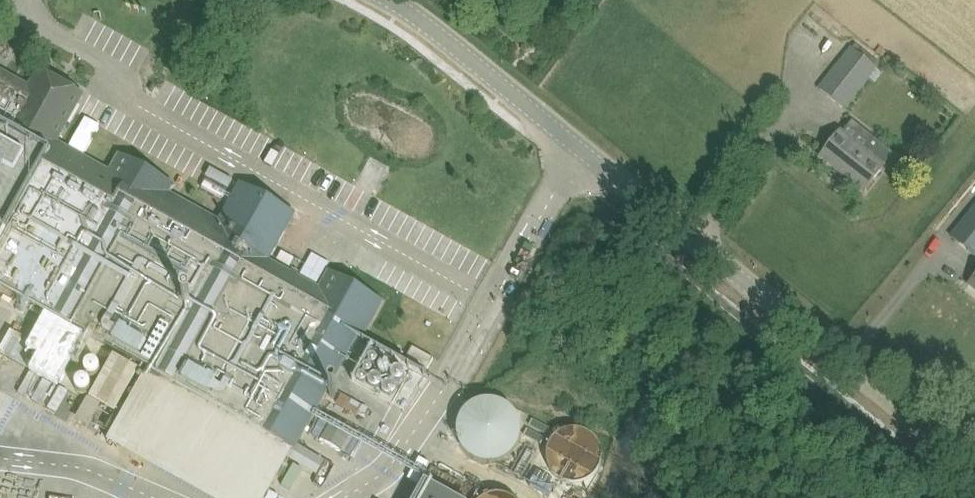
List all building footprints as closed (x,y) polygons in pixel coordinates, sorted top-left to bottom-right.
[(843,109),(875,68),(850,48),(818,89),(843,109)] [(384,301),(329,271),(319,288),(269,260),(295,213),(241,183),(220,221),(169,193),(174,184),(120,154),(110,171),(74,151),(68,162),(51,153),(83,95),(39,70),(29,87),(0,71),(0,286),(294,450),(358,335),(364,338),(384,301)] [(892,153),(872,137),(852,122),(843,134),(840,132),(821,156),(865,191),(884,167),(882,165),(892,153)] [(952,237),(974,255),(974,208),(952,237)] [(330,263),(313,253),(301,274),(318,284),(330,263)] [(413,346),(407,356),(428,368),(434,358),(413,346)] [(114,355),(90,397),(116,412),(140,369),(114,355)] [(363,405),(342,394),(336,403),(358,415),(363,405)] [(474,460),(484,464),(495,463),(505,460),(513,453),(519,444),(522,434),(521,423),(515,412),(506,403),(494,399),(482,399),(470,404),(461,413),(457,423),(456,434),(459,445),(465,454),(474,460)] [(559,478),(570,483),(580,483),(589,479),(597,473),(602,464),(603,453),(601,443),(594,434),(584,428),(573,427),(562,430),(553,437),(548,447),(547,459),(551,470),(559,478)] [(415,497),(458,497),(425,480),(415,497)]
